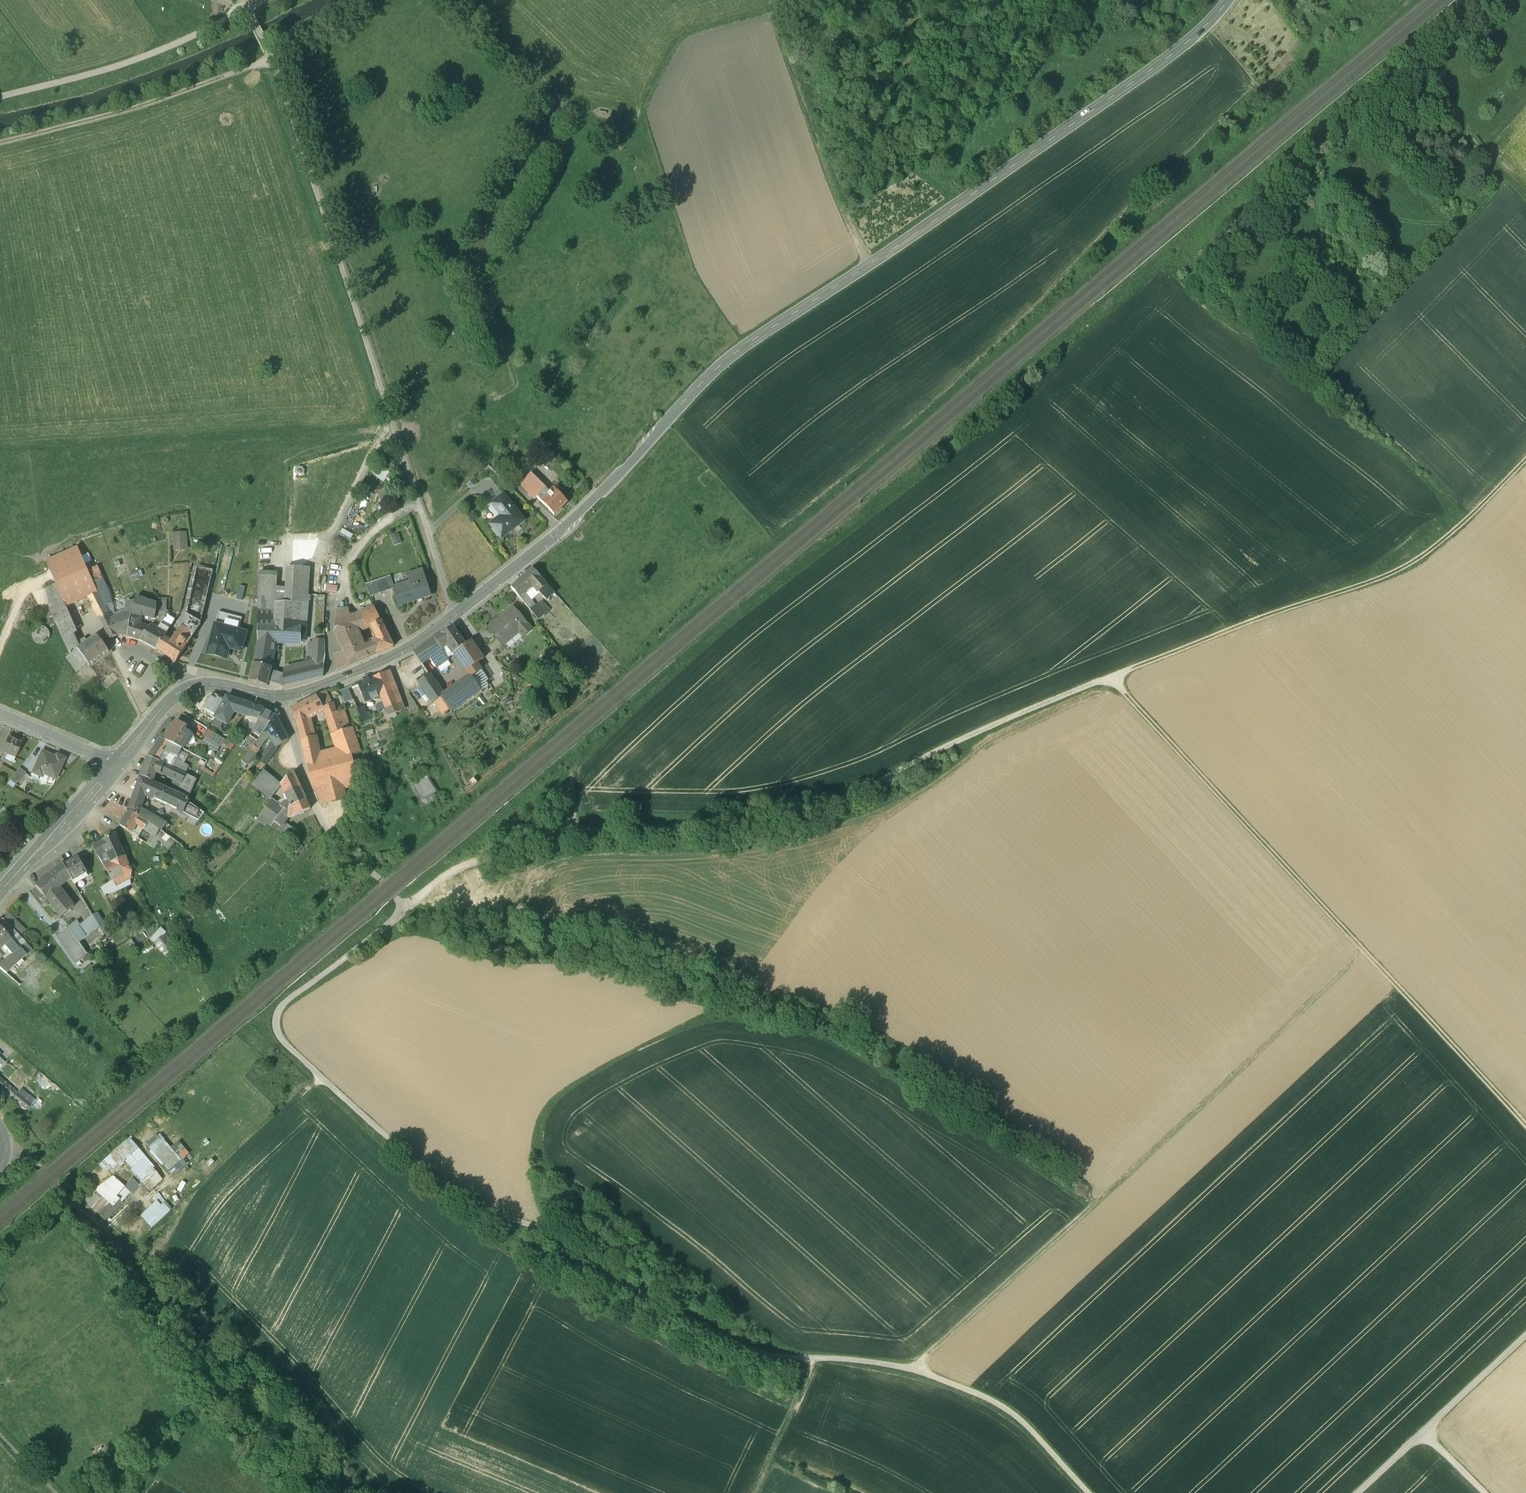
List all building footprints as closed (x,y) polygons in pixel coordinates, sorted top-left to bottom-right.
[(381,468),(378,474),(387,478),(390,472),(381,468)] [(546,489),(530,474),(520,484),(535,499),(537,498),(540,495),(546,489)] [(467,487),(471,492),(480,485),(476,480),(467,487)] [(557,486),(544,500),(540,495),(537,498),(554,515),(567,503),(565,500),(569,496),(557,486)] [(524,521),(504,495),(494,502),(503,514),(497,520),(490,525),(501,539),(524,521)] [(503,514),(494,502),(487,508),(497,520),(503,514)] [(398,532),(389,536),(394,547),(402,544),(398,532)] [(190,533),(174,534),(175,550),(190,550),(190,533)] [(95,586),(78,548),(47,562),(57,584),(67,607),(88,598),(85,591),(95,586)] [(276,603),(258,602),(258,641),(254,663),(271,668),(275,641),(300,641),(301,637),(305,638),(306,628),(308,601),(310,601),(310,596),(308,596),(310,568),(287,567),(286,588),(285,603),(276,603)] [(100,568),(89,572),(95,586),(101,600),(107,613),(108,616),(110,621),(118,618),(113,598),(100,568)] [(197,568),(186,614),(201,623),(213,572),(197,568)] [(532,569),(518,582),(525,589),(528,586),(531,590),(534,587),(539,592),(547,585),(532,569)] [(421,571),(408,575),(411,583),(394,588),(400,605),(429,596),(421,571)] [(258,573),(258,602),(276,603),(285,603),(286,588),(276,587),(277,573),(258,573)] [(384,579),(376,581),(380,593),(388,591),(384,579)] [(376,581),(365,585),(370,597),(380,593),(376,581)] [(525,589),(518,582),(511,588),(518,595),(525,589)] [(67,607),(57,584),(46,589),(50,611),(64,641),(69,638),(73,635),(77,632),(67,607)] [(547,585),(539,592),(546,600),(554,593),(547,585)] [(101,600),(95,586),(85,591),(88,598),(99,620),(108,616),(107,613),(101,600)] [(161,598),(161,607),(170,610),(170,598),(161,598)] [(134,602),(127,602),(125,615),(132,613),(134,604),(134,602)] [(538,603),(530,610),(538,620),(547,613),(538,603)] [(157,610),(134,604),(132,613),(131,617),(140,618),(140,615),(154,619),(154,620),(155,619),(157,610)] [(161,607),(156,606),(157,610),(174,620),(179,613),(180,612),(170,610),(161,607)] [(346,618),(336,620),(335,637),(358,632),(366,629),(371,627),(381,621),(374,607),(359,615),(346,618)] [(513,608),(489,628),(497,638),(498,637),(504,644),(519,631),(523,635),(531,629),(513,608)] [(174,620),(157,610),(155,619),(170,627),(175,621),(174,620)] [(345,610),(337,612),(336,620),(346,618),(345,610)] [(108,616),(99,620),(110,640),(118,635),(127,637),(131,617),(132,613),(125,615),(118,618),(110,621),(108,616)] [(241,619),(219,613),(215,625),(238,630),(241,619)] [(201,623),(186,614),(184,618),(186,619),(191,622),(186,631),(194,636),(200,625),(201,623)] [(140,618),(131,617),(127,637),(140,641),(149,629),(140,626),(141,619),(140,618)] [(191,622),(186,619),(180,627),(186,631),(191,622)] [(393,647),(381,621),(371,627),(378,640),(372,643),(377,654),(393,647)] [(246,633),(215,625),(210,647),(208,653),(208,654),(228,660),(231,648),(241,651),(244,641),(243,641),(245,634),(246,634),(246,633)] [(166,635),(151,627),(149,629),(140,641),(156,650),(163,639),(166,635)] [(180,627),(170,643),(163,639),(156,650),(176,663),(194,636),(186,631),(180,627)] [(452,627),(434,639),(440,648),(447,658),(454,653),(465,645),(452,627)] [(358,632),(336,637),(343,653),(335,656),(338,670),(369,657),(364,646),(358,632)] [(70,655),(79,649),(73,635),(69,638),(72,643),(66,647),(70,655)] [(70,655),(66,658),(77,672),(88,664),(89,665),(109,651),(97,636),(88,643),(85,639),(83,640),(80,642),(83,646),(79,649),(70,655)] [(69,638),(64,641),(66,647),(72,643),(69,638)] [(324,639),(313,639),(313,656),(325,655),(324,639)] [(434,639),(413,653),(420,664),(429,658),(435,666),(447,658),(440,648),(434,639)] [(471,641),(465,645),(454,653),(454,654),(465,671),(467,670),(477,664),(476,663),(479,662),(483,659),(471,641)] [(372,643),(364,646),(369,657),(377,654),(372,643)] [(312,667),(284,674),(281,686),(282,686),(323,677),(323,676),(325,655),(313,656),(312,667)] [(467,670),(471,676),(480,669),(481,670),(487,680),(490,679),(479,662),(476,663),(477,664),(467,670)] [(254,663),(253,663),(249,681),(267,686),(270,673),(271,668),(254,663)] [(487,680),(481,670),(480,669),(471,676),(481,690),(488,686),(485,682),(487,680)] [(406,709),(391,670),(385,673),(390,686),(379,690),(381,696),(386,710),(388,716),(406,709)] [(277,674),(270,673),(267,686),(274,687),(281,686),(284,674),(277,674)] [(385,673),(374,677),(379,690),(390,686),(385,673)] [(445,693),(431,673),(428,674),(418,681),(433,702),(434,702),(441,697),(441,696),(445,693)] [(445,693),(441,696),(441,697),(444,701),(451,710),(481,690),(471,676),(445,693)] [(374,677),(358,684),(365,702),(381,696),(379,690),(374,677)] [(353,700),(348,688),(340,691),(345,703),(353,700)] [(325,691),(316,696),(323,709),(325,708),(327,716),(336,713),(333,703),(331,704),(325,691)] [(316,696),(291,709),(297,723),(306,718),(323,709),(316,696)] [(441,697),(434,702),(437,706),(444,701),(441,697)] [(241,702),(226,698),(222,706),(215,718),(229,726),(231,723),(229,722),(235,712),(244,715),(250,718),(250,719),(249,721),(251,722),(257,725),(263,711),(256,707),(241,702)] [(362,707),(356,709),(359,716),(366,713),(363,707),(362,707)] [(276,717),(263,711),(257,725),(251,722),(247,728),(252,732),(254,733),(257,729),(259,726),(266,729),(267,729),(276,717)] [(366,713),(359,716),(361,723),(373,719),(370,712),(366,713)] [(345,713),(337,715),(336,713),(327,716),(342,757),(350,755),(351,756),(359,754),(345,713)] [(288,741),(276,717),(267,729),(266,729),(265,731),(273,743),(265,753),(271,758),(278,748),(277,748),(288,741)] [(311,737),(310,734),(311,734),(306,718),(297,723),(308,766),(321,763),(314,737),(311,737)] [(244,726),(240,723),(235,730),(242,734),(247,728),(251,722),(249,721),(248,721),(247,721),(244,726)] [(180,724),(177,723),(175,723),(172,728),(171,728),(166,736),(166,738),(164,741),(181,749),(182,749),(185,744),(191,734),(184,730),(186,727),(186,726),(182,723),(181,723),(180,724)] [(252,732),(247,728),(242,734),(241,737),(246,740),(249,736),(252,732)] [(222,738),(208,730),(204,736),(217,744),(222,738)] [(196,737),(191,734),(185,744),(190,747),(196,737)] [(249,736),(246,740),(251,744),(249,747),(252,749),(254,746),(257,742),(249,736)] [(21,743),(7,737),(1,752),(8,755),(7,760),(13,763),(21,743)] [(246,740),(241,737),(237,742),(242,746),(246,740)] [(234,746),(222,738),(217,744),(224,748),(225,745),(232,750),(234,746)] [(164,741),(159,739),(148,757),(162,764),(167,752),(178,757),(181,749),(164,741)] [(252,749),(242,762),(247,766),(255,756),(253,754),(257,749),(254,746),(252,749)] [(55,758),(41,752),(32,774),(41,778),(43,775),(48,777),(49,774),(57,777),(65,759),(56,755),(55,758)] [(177,760),(178,757),(167,752),(162,764),(164,765),(185,774),(188,775),(192,767),(177,760)] [(271,758),(265,753),(260,761),(265,766),(271,758)] [(321,763),(308,766),(313,785),(356,773),(355,772),(351,756),(350,755),(342,757),(321,763)] [(162,764),(148,757),(141,777),(152,782),(156,772),(161,774),(161,772),(164,765),(162,764)] [(224,760),(219,757),(216,761),(221,765),(224,760)] [(185,774),(164,765),(161,772),(174,778),(182,782),(186,775),(185,774)] [(19,769),(10,780),(16,784),(24,773),(19,769)] [(306,800),(293,772),(281,785),(285,794),(288,802),(293,807),(306,800)] [(281,787),(263,773),(253,785),(267,797),(270,800),(271,799),(281,787)] [(356,773),(313,785),(317,794),(324,792),(327,803),(345,798),(343,789),(359,785),(356,773)] [(182,782),(174,778),(169,790),(189,798),(197,779),(188,775),(186,775),(182,782)] [(152,782),(141,777),(136,790),(145,794),(158,801),(163,787),(152,782)] [(429,779),(416,786),(426,802),(438,795),(429,779)] [(169,790),(163,787),(158,801),(172,807),(183,813),(188,802),(189,799),(189,798),(169,790)] [(145,794),(136,790),(128,811),(137,815),(140,808),(142,803),(145,794)] [(324,792),(317,794),(321,805),(327,803),(324,792)] [(267,797),(262,805),(266,808),(272,800),(271,799),(270,800),(267,797)] [(272,800),(266,808),(259,818),(263,820),(267,824),(271,827),(274,823),(278,818),(284,810),(280,807),(281,806),(272,800)] [(285,810),(285,811),(284,810),(278,818),(274,823),(279,826),(287,815),(289,819),(296,816),(310,809),(306,800),(293,807),(285,810)] [(204,813),(188,802),(183,813),(198,821),(204,813)] [(281,806),(280,807),(284,810),(285,810),(293,807),(288,802),(281,806)] [(143,810),(140,808),(137,815),(155,827),(159,830),(164,833),(169,827),(164,822),(157,818),(143,810)] [(137,815),(128,811),(120,826),(136,836),(137,833),(135,832),(138,826),(150,834),(155,827),(137,815)] [(279,826),(276,830),(281,835),(288,825),(286,824),(289,819),(287,815),(279,826)] [(281,835),(280,837),(286,841),(294,830),(288,825),(281,835)] [(155,827),(150,834),(154,837),(155,837),(159,830),(155,827)] [(159,830),(155,837),(154,837),(149,845),(154,848),(159,840),(164,833),(159,830)] [(170,838),(164,833),(159,840),(163,845),(170,838)] [(126,859),(115,834),(103,841),(107,851),(111,862),(112,862),(117,860),(118,863),(126,859)] [(170,838),(163,845),(168,849),(175,842),(170,838)] [(103,841),(92,847),(97,855),(107,851),(103,841)] [(300,844),(295,850),(299,853),(304,848),(300,844)] [(64,865),(63,866),(70,877),(74,884),(85,878),(83,874),(87,872),(78,857),(64,865)] [(117,860),(112,862),(111,862),(103,866),(112,880),(116,886),(130,879),(126,873),(131,871),(126,859),(118,863),(117,860)] [(63,864),(49,875),(58,887),(70,877),(63,866),(64,865),(63,864)] [(58,887),(49,875),(35,886),(42,895),(39,897),(42,901),(45,898),(61,917),(73,906),(59,889),(59,888),(58,887)] [(116,886),(112,880),(100,888),(104,894),(116,886)] [(26,930),(9,913),(2,919),(19,936),(26,930)] [(92,915),(79,926),(86,936),(99,926),(92,915)] [(2,919),(0,920),(0,928),(10,939),(4,945),(11,954),(19,947),(20,948),(26,942),(19,936),(2,919)] [(75,921),(68,927),(79,943),(79,942),(86,936),(79,926),(75,921)] [(79,943),(68,927),(57,936),(75,963),(87,954),(79,942),(79,943)] [(4,945),(10,939),(0,928),(0,949),(4,945)] [(162,928),(151,938),(166,954),(177,944),(162,928)] [(11,954),(2,963),(9,970),(26,955),(20,948),(19,947),(11,954)] [(20,985),(24,980),(20,976),(18,978),(11,971),(9,970),(2,963),(0,961),(0,968),(20,985)] [(29,975),(24,980),(20,985),(28,992),(38,982),(29,975)] [(25,1112),(32,1104),(28,1100),(30,1097),(20,1088),(16,1092),(0,1077),(0,1088),(25,1112)] [(160,1136),(153,1142),(156,1146),(152,1149),(171,1170),(191,1152),(186,1147),(177,1155),(160,1136)] [(135,1175),(125,1185),(133,1193),(150,1176),(158,1185),(165,1178),(156,1169),(159,1166),(130,1137),(102,1163),(111,1172),(125,1159),(134,1169),(132,1172),(135,1175)] [(97,1186),(99,1190),(99,1191),(105,1185),(109,1190),(117,1180),(124,1186),(116,1196),(122,1202),(133,1193),(125,1185),(115,1176),(97,1186)] [(110,1191),(104,1197),(109,1202),(98,1213),(105,1220),(122,1202),(116,1196),(124,1186),(117,1180),(109,1190),(110,1191)] [(99,1190),(85,1199),(91,1206),(95,1203),(102,1195),(104,1197),(110,1191),(109,1190),(105,1185),(99,1191),(99,1190)] [(95,1203),(91,1206),(98,1213),(109,1202),(104,1197),(102,1195),(95,1203)] [(162,1205),(157,1200),(141,1214),(153,1227),(172,1209),(165,1202),(162,1205)] [(110,1239),(104,1244),(113,1254),(119,1250),(110,1239)]
